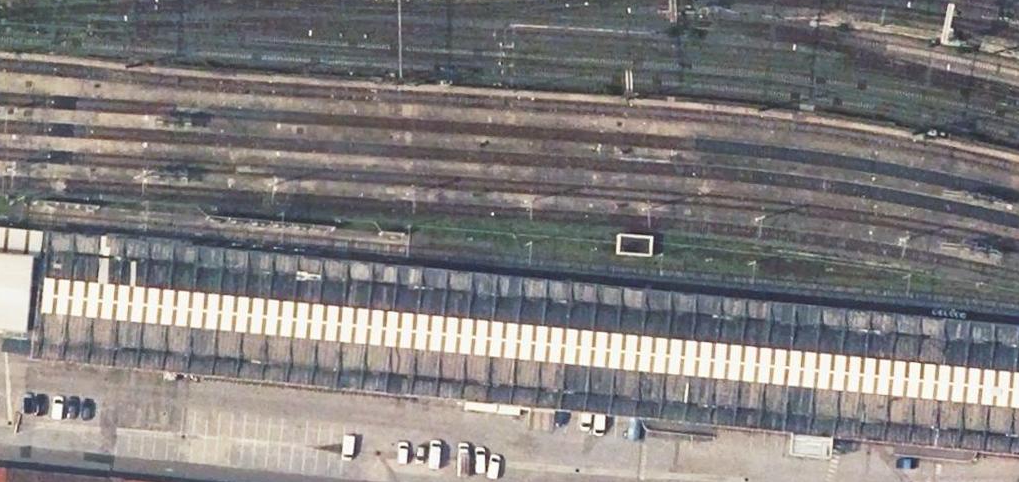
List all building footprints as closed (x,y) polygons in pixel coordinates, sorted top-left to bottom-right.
[(10,333),(9,348),(1018,446),(1018,341),(0,243),(0,333),(10,333)]
